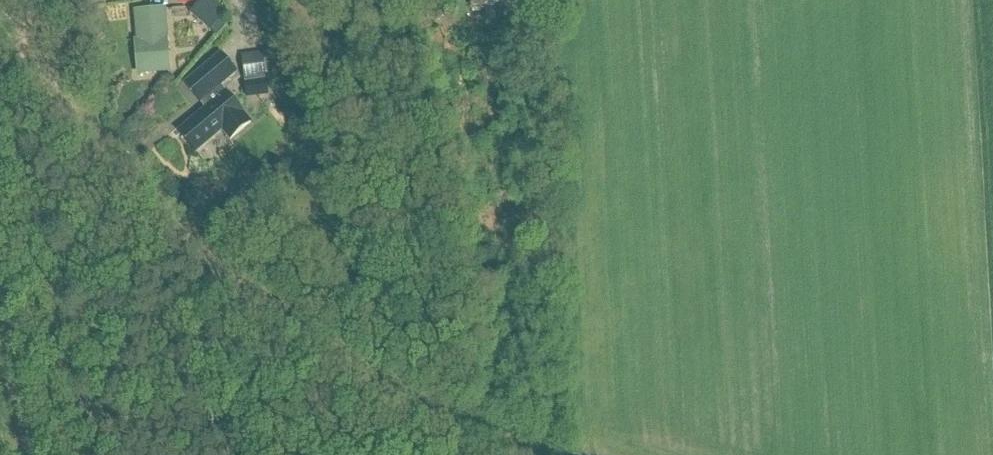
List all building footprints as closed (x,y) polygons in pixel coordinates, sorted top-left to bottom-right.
[(211,0),(204,0),(191,15),(210,32),(226,13),(211,0)] [(470,10),(511,7),(511,0),(470,0),(470,10)] [(169,51),(164,9),(136,12),(139,39),(144,39),(145,47),(136,48),(139,70),(165,67),(164,52),(169,51)] [(251,125),(225,93),(220,86),(235,73),(219,55),(185,86),(200,103),(201,103),(207,109),(180,134),(198,154),(222,132),(231,143),(251,125)] [(257,74),(257,82),(265,81),(264,73),(257,74)]
